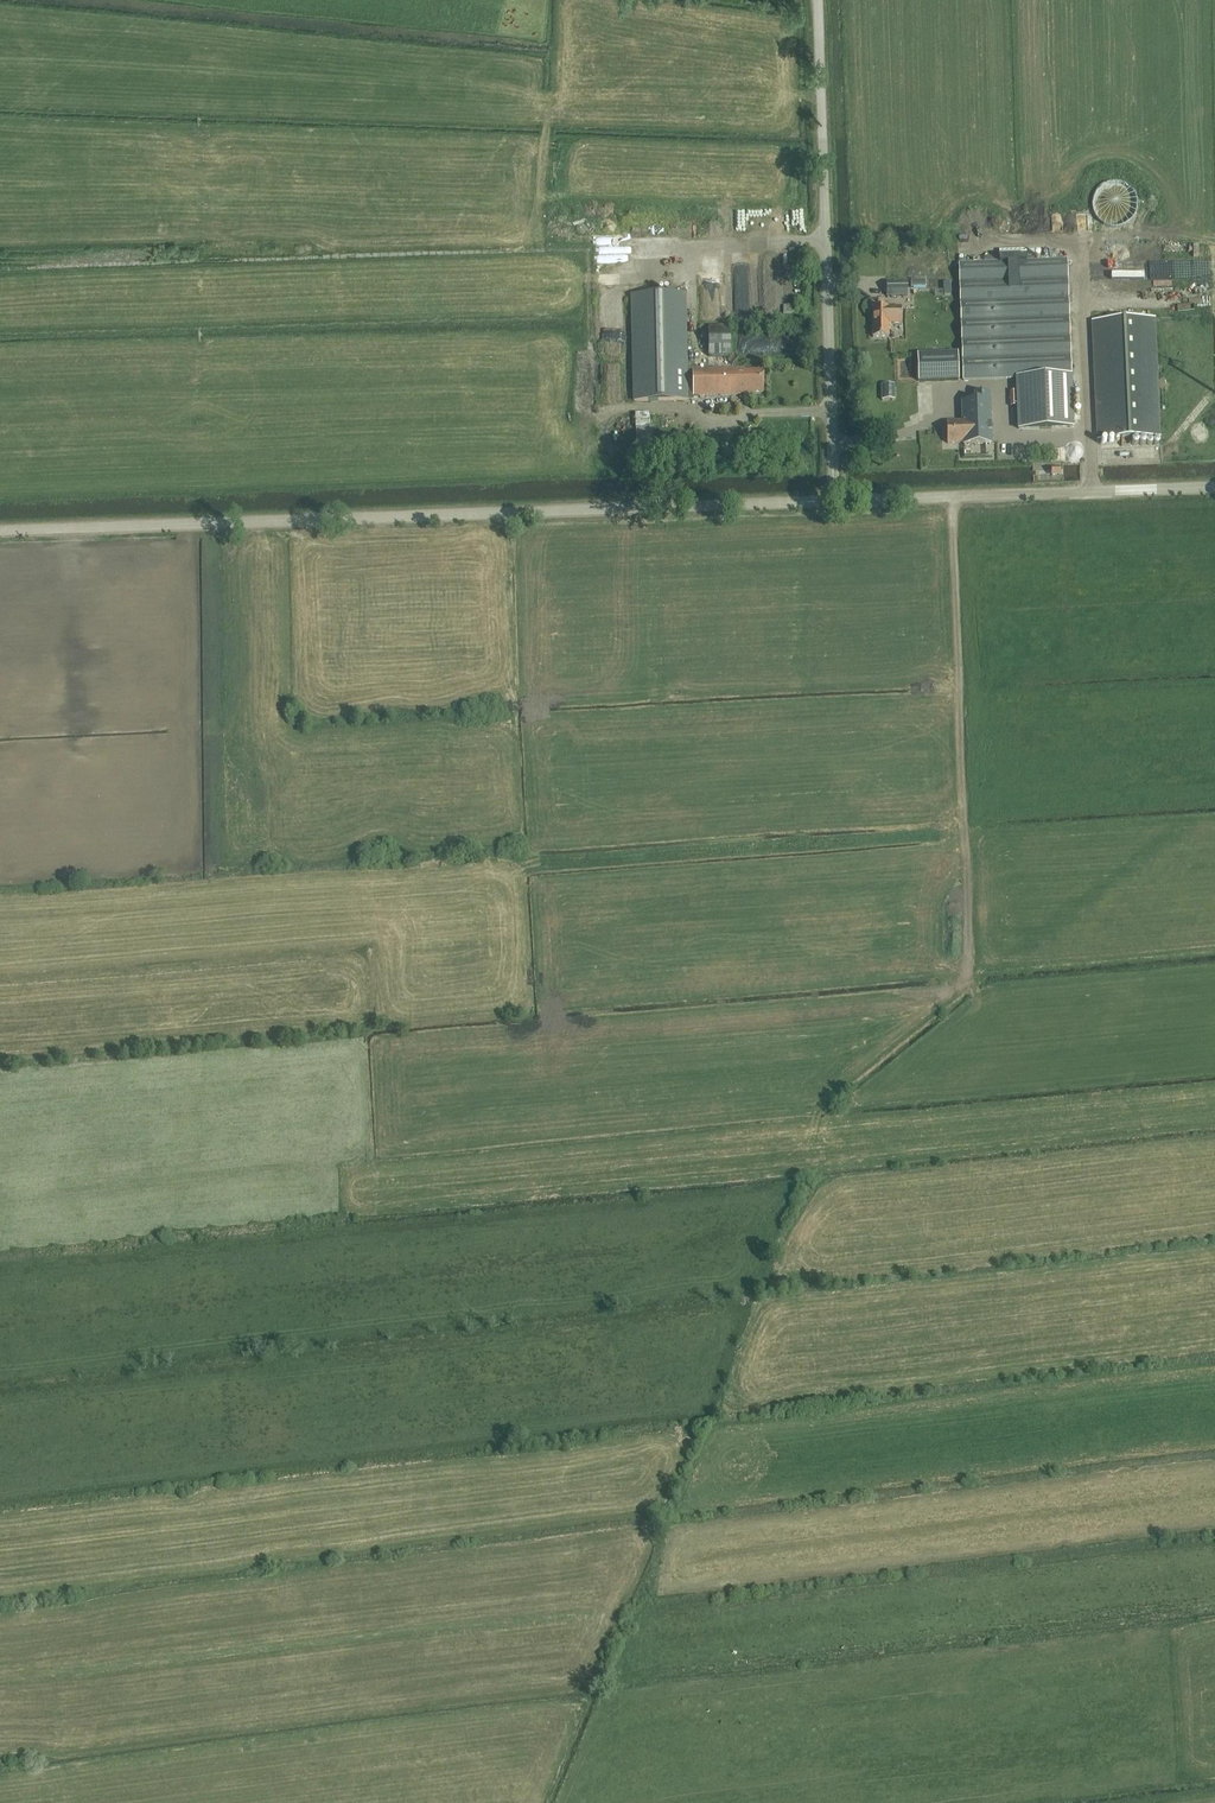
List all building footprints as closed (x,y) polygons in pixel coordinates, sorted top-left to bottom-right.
[(679,254),(678,243),(666,244),(666,255),(679,254)] [(959,263),(963,380),(1017,378),(1019,429),(1073,427),(1067,259),(1034,261),(1034,256),(1027,256),(1026,251),(1025,251),(1025,249),(999,250),(1000,262),(959,263)] [(906,290),(906,280),(886,280),(886,295),(906,294),(906,295),(916,295),(916,290),(906,290)] [(688,368),(686,293),(631,295),(633,401),(694,400),(694,395),(752,394),(752,391),(763,391),(763,369),(745,369),(745,367),(701,368),(688,368)] [(716,300),(707,301),(707,321),(722,321),(721,313),(717,313),(716,300)] [(794,304),(793,304),(783,304),(783,312),(794,312),(794,304)] [(887,306),(871,306),(872,336),(888,335),(888,322),(901,322),(901,306),(887,306)] [(1098,439),(1160,437),(1156,318),(1093,321),(1098,439)] [(709,356),(731,356),(730,323),(709,324),(709,356)] [(919,381),(959,380),(958,353),(918,355),(919,381)] [(881,399),(896,398),(895,383),(881,383),(881,399)] [(993,442),(990,392),(986,392),(986,400),(975,401),(974,400),(961,400),(962,420),(947,420),(948,443),(963,442),(963,443),(993,442)] [(975,400),(974,400),(975,401),(986,400),(986,392),(975,392),(975,400)] [(732,414),(733,398),(721,398),(720,414),(732,414)] [(636,412),(636,423),(650,423),(650,411),(636,412)] [(1071,440),(1064,443),(1067,451),(1074,448),(1071,440)] [(988,458),(988,453),(976,452),(976,449),(961,448),(961,457),(988,458)] [(637,454),(637,466),(658,466),(658,455),(637,454)] [(1052,474),(1061,474),(1060,466),(1051,467),(1052,474)]
